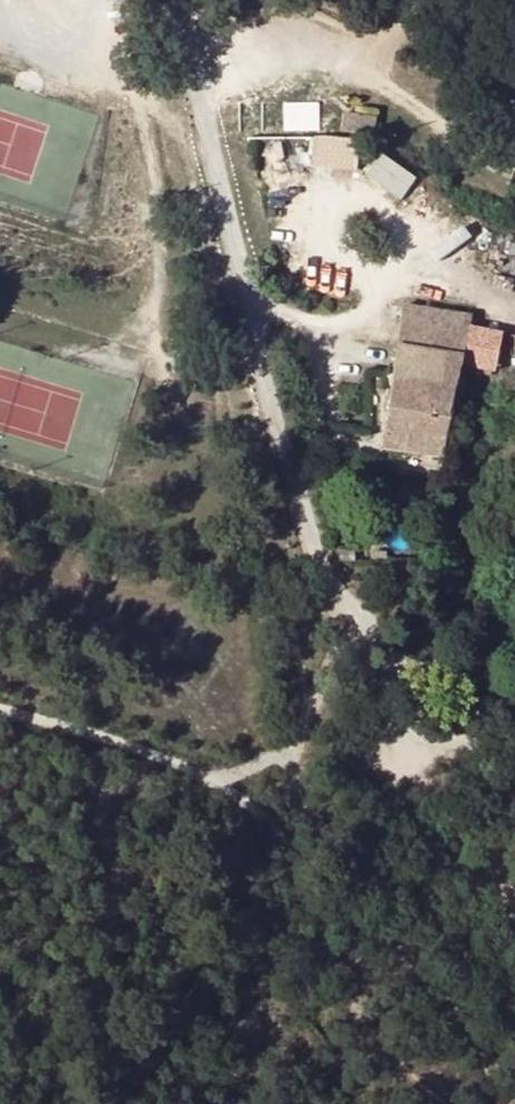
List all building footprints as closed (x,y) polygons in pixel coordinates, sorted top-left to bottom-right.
[(326,166),(337,165),(336,138),(282,136),(281,141),(281,165),(326,166)] [(362,139),(336,138),(337,165),(362,163),(364,139),(362,139)] [(412,193),(399,191),(398,200),(410,202),(412,193)] [(444,456),(455,393),(461,365),(470,317),(404,307),(381,445),(444,456)] [(470,317),(461,365),(490,370),(499,322),(470,317)]
